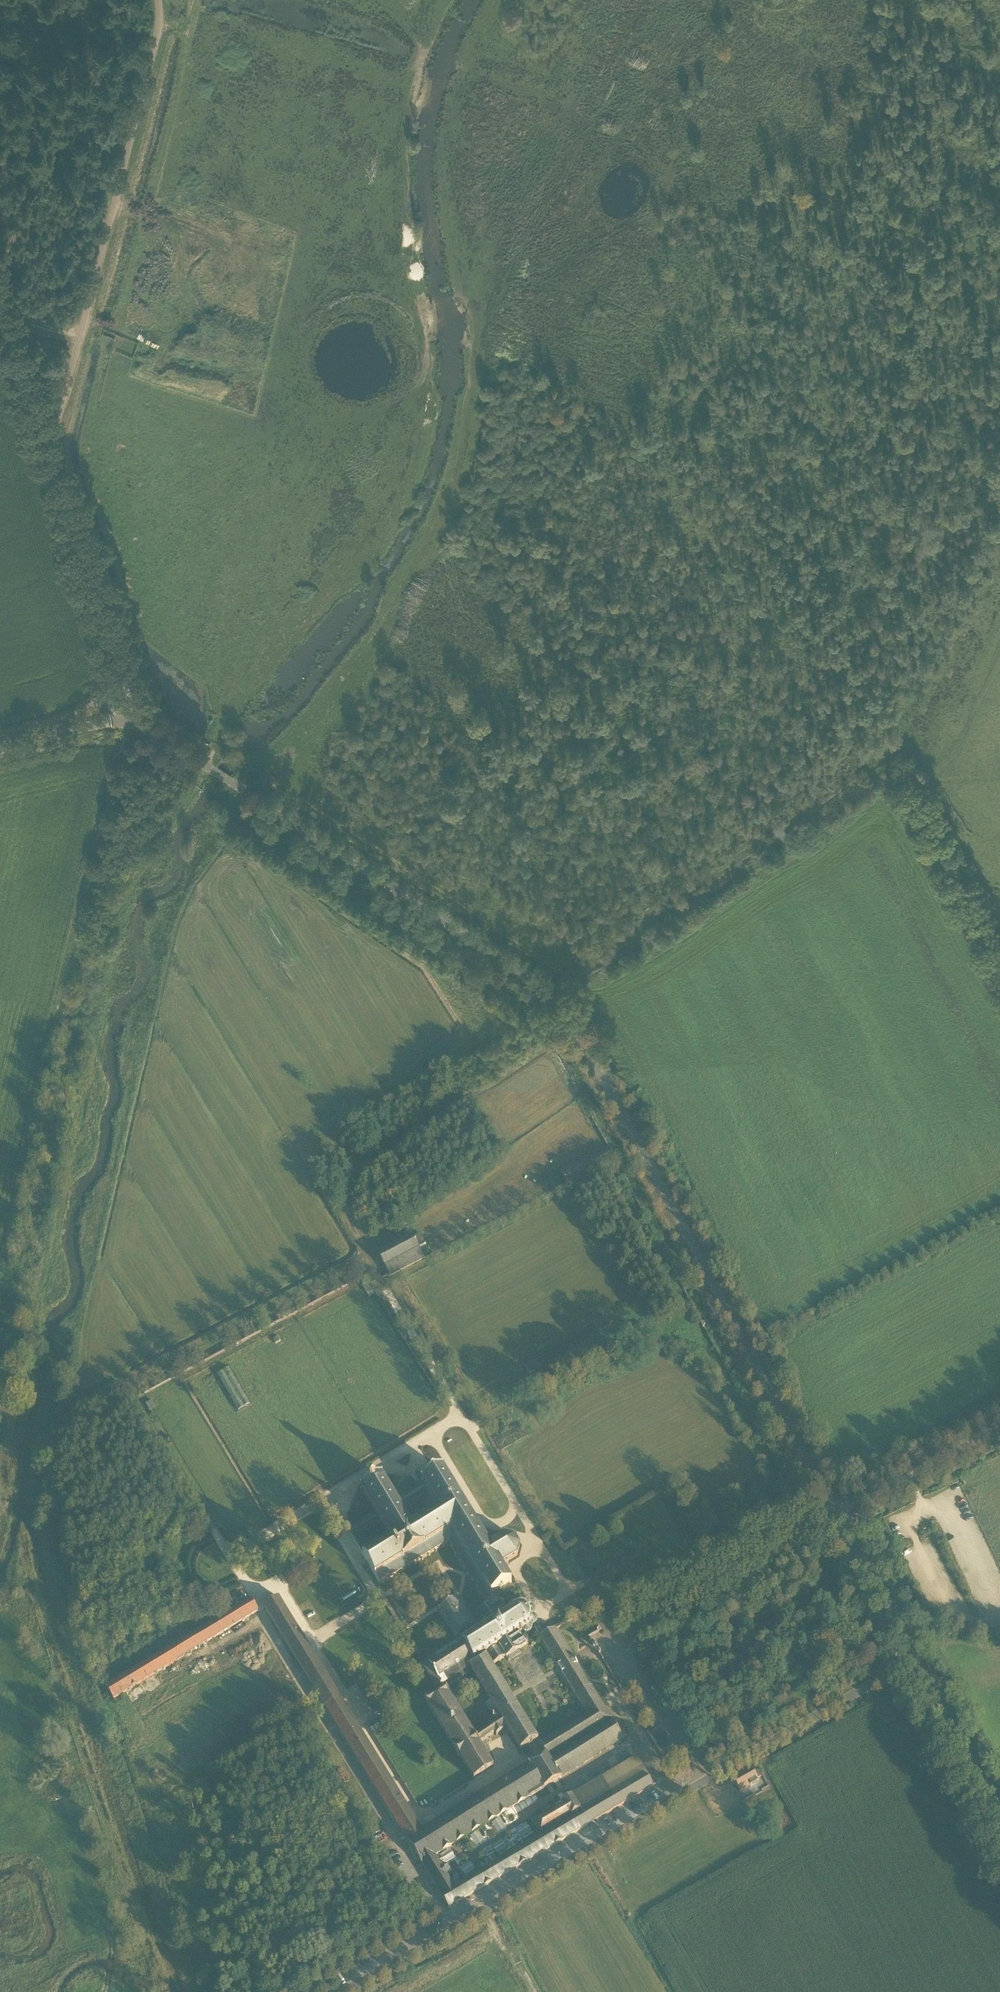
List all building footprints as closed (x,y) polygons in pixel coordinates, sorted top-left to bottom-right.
[(384,1251),(378,1254),(390,1277),(425,1259),(421,1252),(418,1247),(425,1243),(420,1234),(417,1236),(413,1238),(412,1236),(384,1251)] [(604,1316),(593,1323),(599,1333),(610,1326),(604,1316)] [(534,1358),(523,1365),(529,1374),(540,1368),(534,1358)] [(229,1368),(217,1375),(239,1412),(250,1405),(229,1368)] [(151,1401),(146,1404),(150,1411),(154,1408),(156,1407),(152,1401),(151,1401)] [(383,1478),(382,1477),(360,1491),(361,1492),(375,1515),(346,1533),(379,1585),(448,1544),(483,1603),(466,1614),(458,1600),(438,1612),(454,1639),(418,1662),(435,1689),(436,1689),(439,1693),(424,1701),(473,1781),(493,1768),(479,1744),(494,1735),(496,1737),(503,1732),(501,1730),(505,1727),(524,1758),(532,1753),(528,1747),(538,1740),(492,1666),(505,1658),(508,1663),(521,1654),(519,1651),(526,1647),(525,1647),(526,1647),(527,1646),(527,1645),(528,1645),(528,1644),(528,1643),(528,1642),(528,1641),(527,1641),(527,1640),(526,1639),(525,1639),(524,1638),(523,1639),(522,1639),(521,1639),(518,1635),(524,1631),(528,1635),(531,1633),(532,1629),(532,1628),(533,1628),(537,1625),(537,1621),(535,1617),(534,1617),(535,1616),(536,1611),(533,1608),(530,1607),(528,1608),(528,1606),(526,1603),(522,1602),(518,1603),(518,1605),(516,1604),(513,1603),(509,1606),(508,1609),(510,1612),(505,1615),(502,1610),(503,1610),(503,1609),(504,1609),(504,1608),(504,1607),(505,1606),(505,1605),(504,1604),(504,1603),(503,1603),(503,1602),(502,1602),(501,1601),(500,1601),(499,1601),(498,1601),(498,1602),(497,1602),(496,1603),(491,1596),(512,1584),(502,1567),(517,1557),(520,1546),(514,1537),(504,1535),(488,1545),(443,1469),(421,1483),(421,1484),(422,1484),(423,1486),(396,1502),(382,1479),(383,1478)] [(696,1510),(685,1516),(690,1525),(701,1518),(696,1510)] [(625,1743),(613,1724),(610,1720),(611,1719),(602,1704),(554,1628),(545,1633),(540,1625),(534,1629),(559,1670),(586,1714),(539,1744),(544,1753),(421,1830),(278,1598),(262,1607),(448,1908),(589,1824),(594,1821),(652,1786),(635,1758),(634,1757),(571,1796),(560,1802),(561,1804),(531,1822),(539,1836),(454,1886),(436,1856),(521,1803),(614,1745),(616,1748),(625,1743)] [(121,1678),(105,1687),(113,1701),(125,1693),(258,1612),(250,1599),(121,1678)] [(613,1724),(625,1743),(629,1740),(618,1721),(613,1724)] [(380,1723),(370,1730),(373,1735),(383,1728),(380,1723)] [(666,1759),(678,1755),(674,1746),(663,1751),(666,1759)] [(750,1768),(731,1779),(732,1780),(740,1793),(759,1783),(750,1768)]
